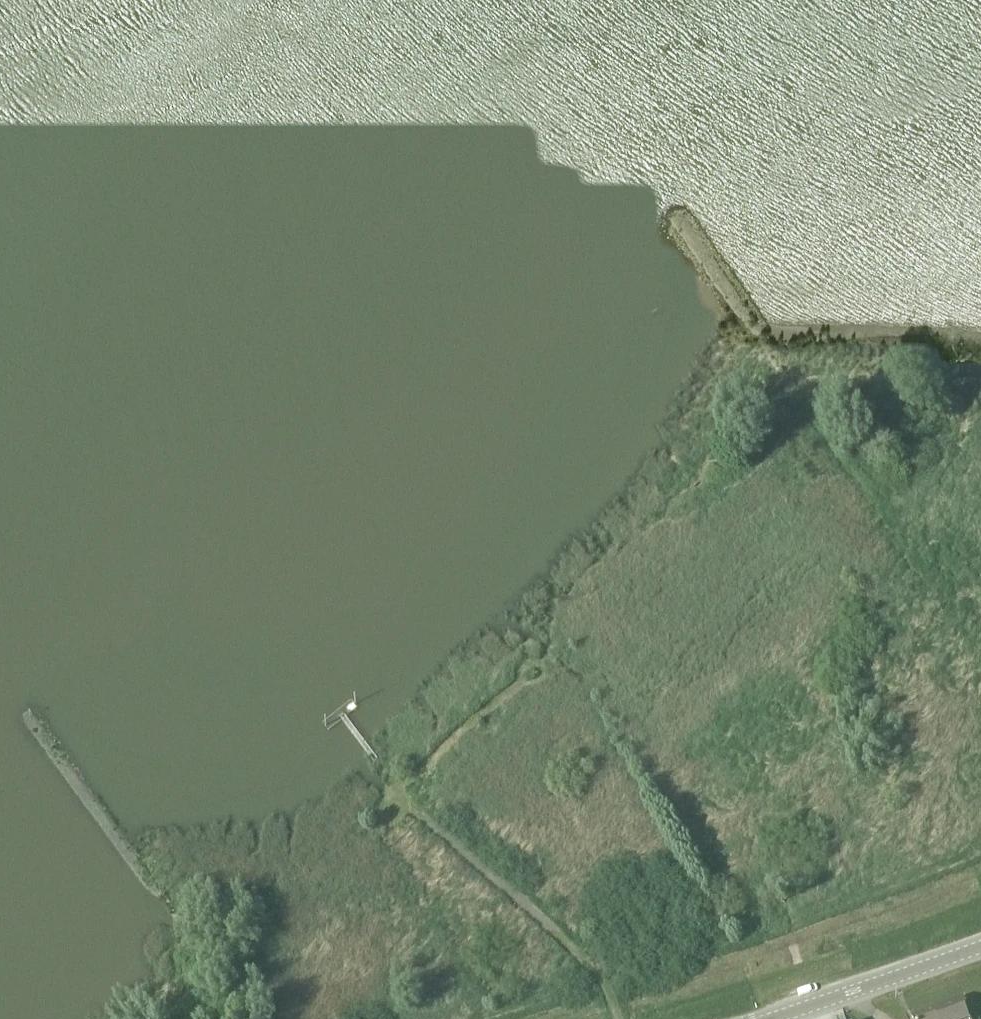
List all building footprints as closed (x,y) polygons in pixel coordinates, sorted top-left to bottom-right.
[(961,1001),(911,1018),(967,1018),(961,1001)]
